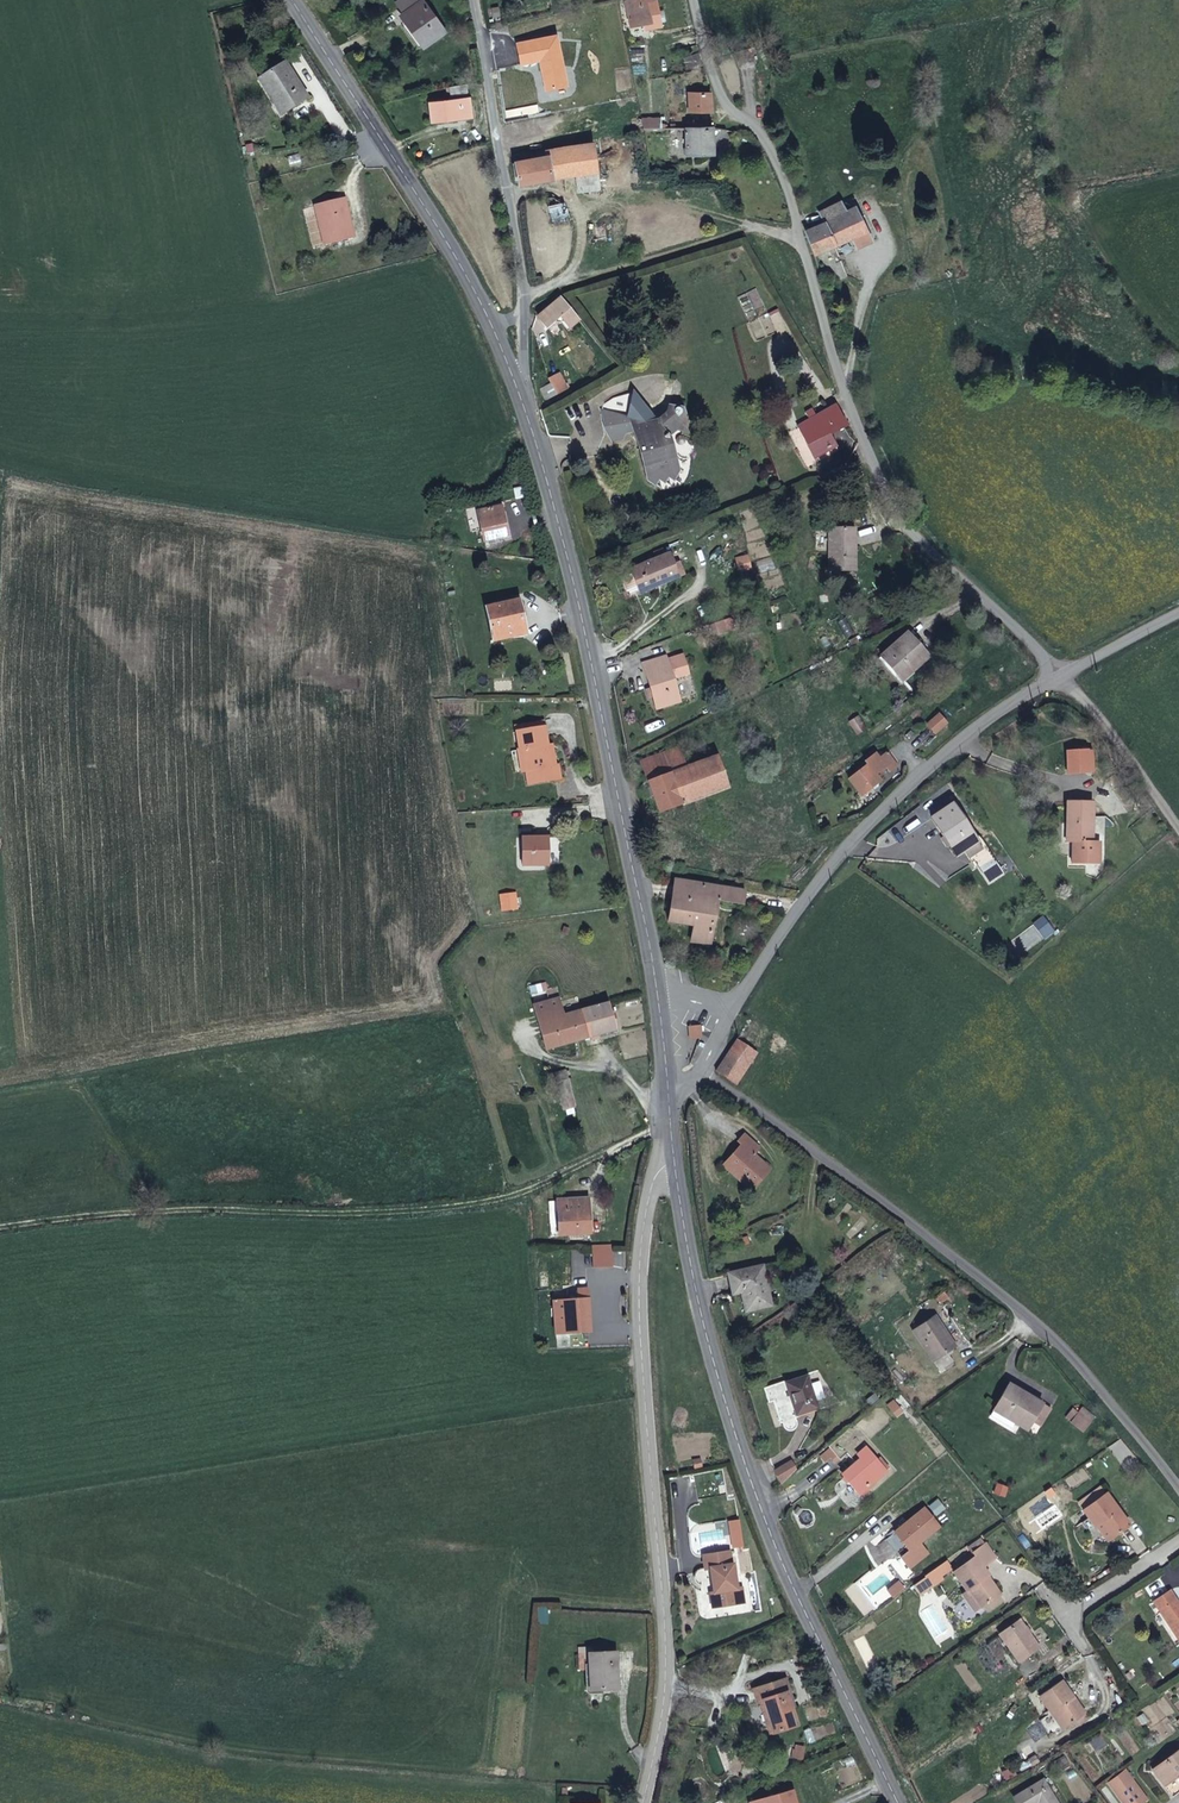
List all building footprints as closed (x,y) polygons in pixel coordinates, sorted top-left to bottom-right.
[(418,38),(424,46),(444,31),(422,1),(420,3),(418,0),(402,0),(397,3),(405,14),(402,15),(408,24),(410,23),(420,36),(418,38)] [(655,0),(628,0),(625,1),(630,26),(651,22),(648,4),(656,3),(655,0)] [(261,21),(268,17),(265,11),(258,14),(261,21)] [(408,24),(418,38),(420,36),(410,23),(408,24)] [(555,36),(515,44),(520,65),(539,61),(542,60),(544,71),(541,71),(545,91),(566,86),(555,36)] [(746,44),(729,49),(734,65),(751,61),(746,44)] [(687,69),(702,65),(699,53),(684,58),(687,69)] [(259,80),(274,104),(279,102),(285,113),(308,98),(285,63),(259,80)] [(467,94),(465,85),(449,88),(450,97),(467,94)] [(691,112),(702,113),(711,113),(710,92),(689,93),(691,112)] [(430,102),(431,116),(461,113),(461,118),(471,117),(469,97),(430,102)] [(279,102),(274,104),(281,115),(285,113),(279,102)] [(461,113),(431,116),(432,122),(461,118),(461,113)] [(704,121),(712,121),(711,113),(702,113),(704,121)] [(643,129),(661,129),(661,119),(642,119),(643,129)] [(713,152),(712,128),(685,129),(686,153),(713,152)] [(553,177),(575,174),(578,192),(600,189),(597,171),(592,143),(545,151),(546,157),(516,162),(519,183),(553,177)] [(298,153),(286,156),(289,166),(300,163),(298,153)] [(822,217),(808,226),(816,249),(852,232),(867,223),(857,198),(846,204),(842,196),(819,209),(822,217)] [(559,205),(558,197),(548,199),(549,207),(559,205)] [(355,237),(352,225),(347,226),(345,219),(350,217),(346,200),(316,207),(319,220),(323,219),(329,243),(355,237)] [(326,244),(329,243),(323,219),(319,220),(326,244)] [(598,241),(607,239),(605,223),(595,224),(598,241)] [(867,223),(852,232),(856,241),(872,234),(867,223)] [(579,320),(560,298),(538,317),(546,327),(560,316),(570,328),(579,320)] [(561,374),(549,380),(551,384),(541,389),(547,400),(568,389),(561,374)] [(678,407),(676,408),(673,411),(670,409),(670,407),(669,407),(667,412),(665,415),(656,422),(634,393),(626,418),(605,411),(609,435),(611,435),(620,433),(634,432),(637,430),(642,437),(640,439),(639,441),(638,443),(638,445),(649,481),(655,484),(659,478),(665,482),(668,476),(671,478),(674,472),(678,471),(674,457),(668,457),(667,452),(665,437),(676,429),(684,432),(687,422),(682,415),(683,413),(683,411),(683,410),(682,408),(680,407),(678,407)] [(813,409),(806,413),(810,421),(800,426),(816,457),(834,447),(827,434),(845,424),(835,407),(817,417),(813,409)] [(634,432),(640,439),(642,437),(637,430),(634,432)] [(860,472),(852,474),(855,487),(864,484),(860,472)] [(515,499),(525,497),(523,486),(513,488),(515,499)] [(471,531),(482,528),(478,512),(500,507),(507,538),(502,538),(503,542),(512,539),(504,503),(466,511),(471,531)] [(478,512),(482,528),(486,546),(503,542),(502,538),(507,538),(500,507),(478,512)] [(855,529),(829,529),(830,571),(855,570),(855,529)] [(738,564),(748,560),(743,547),(733,552),(738,564)] [(669,555),(665,556),(631,569),(632,573),(640,593),(679,578),(675,565),(670,554),(669,555)] [(756,563),(759,571),(774,565),(771,557),(756,563)] [(680,563),(675,565),(679,578),(684,575),(680,563)] [(640,593),(632,573),(621,577),(629,597),(640,593)] [(518,602),(486,608),(494,641),(525,634),(518,602)] [(722,622),(711,626),(715,634),(725,630),(722,622)] [(908,633),(882,657),(903,680),(929,657),(908,633)] [(645,670),(667,663),(665,657),(643,664),(645,670)] [(683,658),(667,663),(645,670),(651,690),(654,697),(658,709),(680,701),(672,678),(688,673),(683,658)] [(940,715),(928,726),(936,734),(947,724),(940,715)] [(859,716),(850,722),(858,734),(867,729),(859,716)] [(523,750),(529,784),(560,778),(558,765),(551,766),(544,727),(516,732),(520,750),(523,750)] [(678,748),(641,762),(648,779),(649,782),(660,813),(728,787),(717,757),(686,767),(678,748)] [(1087,751),(1066,751),(1067,773),(1088,773),(1087,751)] [(876,754),(866,762),(868,765),(849,779),(863,796),(881,781),(876,775),(886,767),(890,771),(898,765),(888,752),(880,759),(876,754)] [(1066,800),(1067,815),(1067,841),(1073,841),(1073,862),(1087,862),(1087,852),(1092,852),(1100,852),(1100,841),(1092,841),(1092,800),(1066,800)] [(965,850),(973,863),(990,850),(981,837),(977,841),(952,804),(932,818),(947,840),(951,846),(957,856),(965,850)] [(547,838),(523,838),(523,865),(547,865),(547,838)] [(745,892),(675,880),(669,921),(694,925),(692,942),(711,943),(718,900),(743,904),(745,892)] [(516,907),(516,898),(503,899),(504,908),(516,907)] [(1043,917),(1034,925),(1046,938),(1054,931),(1043,917)] [(615,1030),(607,1005),(564,1017),(559,999),(554,1000),(551,989),(531,994),(546,1050),(591,1037),(597,1035),(615,1030)] [(700,1026),(690,1027),(691,1039),(702,1038),(700,1026)] [(716,1071),(736,1084),(739,1080),(756,1053),(736,1040),(716,1071)] [(562,1110),(575,1107),(566,1071),(549,1075),(551,1084),(555,1083),(562,1110)] [(743,1175),(755,1185),(770,1168),(755,1154),(761,1147),(745,1133),(738,1141),(741,1144),(724,1164),(740,1178),(743,1175)] [(752,1189),(755,1185),(743,1175),(740,1178),(752,1189)] [(565,1233),(589,1231),(587,1199),(558,1201),(559,1212),(563,1211),(565,1233)] [(589,1235),(589,1231),(565,1233),(563,1211),(559,1212),(561,1237),(589,1235)] [(594,1251),(602,1251),(602,1245),(602,1238),(594,1238),(594,1251)] [(611,1250),(602,1251),(594,1251),(593,1251),(594,1268),(612,1267),(612,1251),(611,1250)] [(768,1271),(781,1268),(779,1261),(766,1265),(768,1271)] [(746,1311),(771,1304),(762,1265),(728,1273),(733,1293),(742,1292),(746,1311)] [(566,1273),(559,1273),(561,1291),(567,1291),(566,1273)] [(584,1309),(589,1308),(588,1289),(578,1289),(579,1300),(568,1301),(568,1295),(553,1297),(556,1334),(581,1332),(586,1332),(584,1309)] [(940,1370),(954,1362),(948,1353),(956,1347),(934,1314),(912,1330),(940,1370)] [(581,1332),(556,1334),(556,1341),(581,1340),(581,1332)] [(797,1414),(817,1408),(815,1401),(809,1384),(807,1376),(787,1383),(797,1414)] [(798,1417),(797,1414),(787,1383),(786,1381),(764,1388),(769,1402),(773,1401),(780,1422),(782,1422),(785,1428),(787,1430),(789,1431),(792,1431),(794,1430),(797,1427),(798,1425),(798,1422),(796,1418),(798,1417)] [(809,1384),(815,1401),(825,1398),(820,1381),(809,1384)] [(1009,1384),(995,1408),(1016,1420),(1015,1423),(1028,1430),(1033,1421),(1041,1427),(1052,1409),(1009,1384)] [(896,1416),(910,1406),(901,1394),(887,1404),(896,1416)] [(995,1408),(993,1413),(1014,1426),(1015,1423),(1016,1420),(995,1408)] [(1071,1422),(1079,1412),(1074,1409),(1067,1418),(1071,1422)] [(1083,1431),(1090,1422),(1079,1412),(1071,1422),(1083,1431)] [(836,1462),(840,1459),(829,1447),(820,1455),(825,1461),(831,1456),(836,1462)] [(858,1454),(862,1458),(864,1460),(855,1468),(853,1465),(843,1475),(859,1494),(886,1470),(866,1447),(858,1454)] [(864,1460),(862,1458),(853,1465),(855,1468),(864,1460)] [(775,1471),(781,1484),(795,1472),(789,1465),(775,1471)] [(1006,1497),(1009,1485),(996,1482),(993,1494),(1006,1497)] [(1078,1503),(1083,1510),(1106,1493),(1101,1487),(1078,1503)] [(1106,1493),(1083,1510),(1096,1527),(1099,1524),(1102,1522),(1113,1537),(1130,1525),(1106,1493)] [(938,1499),(929,1506),(937,1515),(946,1508),(938,1499)] [(939,1527),(924,1508),(895,1532),(910,1551),(939,1527)] [(731,1547),(743,1546),(741,1519),(728,1520),(731,1547)] [(1102,1522),(1099,1524),(1110,1539),(1113,1537),(1102,1522)] [(969,1547),(973,1553),(986,1544),(982,1538),(969,1547)] [(986,1544),(973,1553),(976,1557),(954,1572),(967,1590),(970,1589),(982,1607),(1000,1594),(987,1575),(989,1574),(984,1566),(996,1557),(986,1544)] [(729,1552),(703,1557),(706,1570),(711,1569),(715,1593),(711,1594),(714,1609),(735,1605),(732,1590),(738,1589),(734,1565),(732,1565),(729,1552)] [(946,1561),(925,1576),(932,1586),(943,1579),(941,1576),(952,1569),(946,1561)] [(932,1586),(926,1577),(914,1585),(920,1594),(932,1586)] [(891,1597),(905,1592),(901,1581),(887,1586),(891,1597)] [(878,1604),(890,1596),(884,1587),(872,1595),(878,1604)] [(970,1589),(967,1590),(962,1593),(975,1612),(982,1607),(970,1589)] [(1170,1591),(1154,1602),(1178,1640),(1178,1605),(1170,1591)] [(950,1632),(933,1605),(921,1612),(935,1640),(950,1632)] [(536,1622),(547,1623),(548,1608),(538,1607),(536,1622)] [(1039,1648),(1019,1620),(999,1634),(1019,1662),(1039,1648)] [(617,1689),(616,1653),(588,1654),(589,1670),(590,1689),(617,1689)] [(589,1670),(588,1654),(579,1654),(580,1670),(589,1670)] [(789,1699),(792,1699),(785,1678),(753,1689),(757,1701),(763,1700),(773,1732),(797,1724),(789,1699)] [(1053,1711),(1065,1727),(1084,1714),(1061,1680),(1038,1696),(1051,1713),(1053,1711)] [(1051,1713),(1062,1728),(1063,1729),(1065,1727),(1053,1711),(1051,1713)] [(1036,1723),(1047,1739),(1062,1728),(1051,1713),(1036,1723)] [(801,1759),(804,1746),(796,1745),(794,1757),(801,1759)] [(1178,1780),(1178,1749),(1152,1770),(1164,1786),(1176,1776),(1178,1780)] [(1011,1768),(1002,1771),(1005,1780),(1014,1776),(1011,1768)] [(1125,1771),(1108,1783),(1123,1802),(1141,1802),(1146,1799),(1125,1771)] [(1178,1792),(1178,1780),(1176,1776),(1164,1786),(1173,1797),(1178,1792)] [(1042,1780),(1013,1798),(1016,1802),(1057,1802),(1042,1780)] [(750,1802),(795,1802),(792,1791),(749,1802),(750,1802)]
